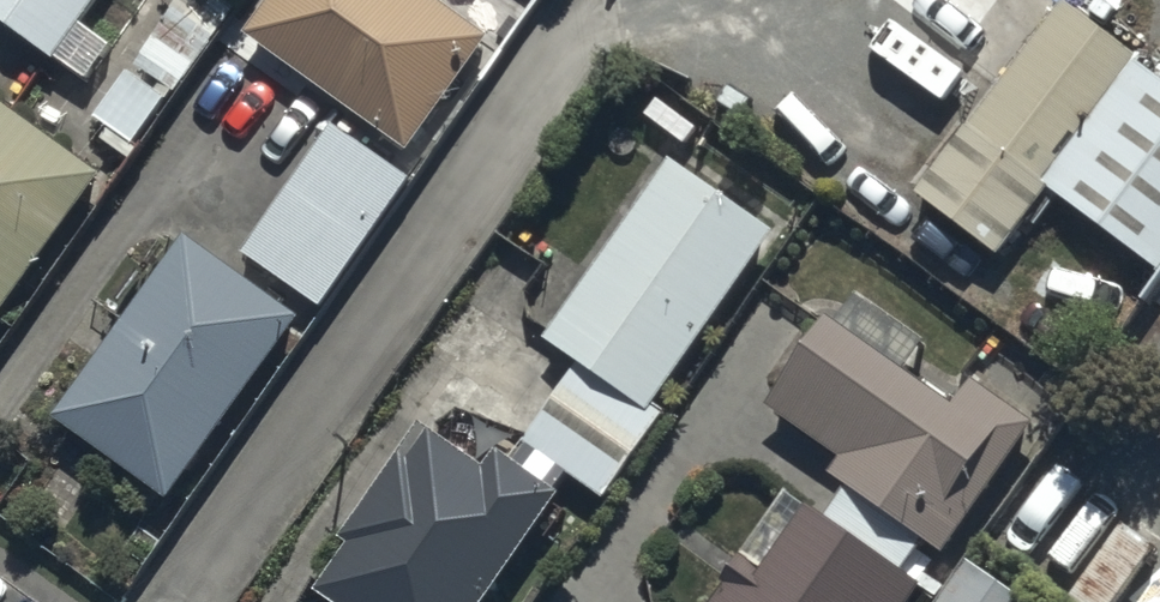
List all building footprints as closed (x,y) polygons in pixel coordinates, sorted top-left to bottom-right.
[(52,65),(98,0),(0,0),(0,28),(52,65)] [(138,67),(179,98),(243,13),(226,0),(216,0),(204,16),(187,3),(138,67)] [(429,0),(285,0),(250,49),(407,160),(490,43),(429,0)] [(1061,9),(915,202),(995,262),(1045,197),(1157,283),(1159,279),(1159,84),(1061,9)] [(127,79),(93,124),(131,152),(164,107),(127,79)] [(0,113),(0,308),(101,178),(0,113)] [(408,192),(329,135),(241,259),(319,315),(408,192)] [(779,234),(681,166),(556,345),(654,413),(779,234)] [(296,320),(190,245),(62,424),(168,499),(296,320)] [(1028,431),(835,326),(768,417),(943,545),(1028,431)] [(427,431),(317,598),(324,601),(491,601),(560,506),(427,431)] [(797,501),(726,601),(911,601),(921,588),(797,501)] [(962,567),(938,601),(1013,601),(962,567)]
